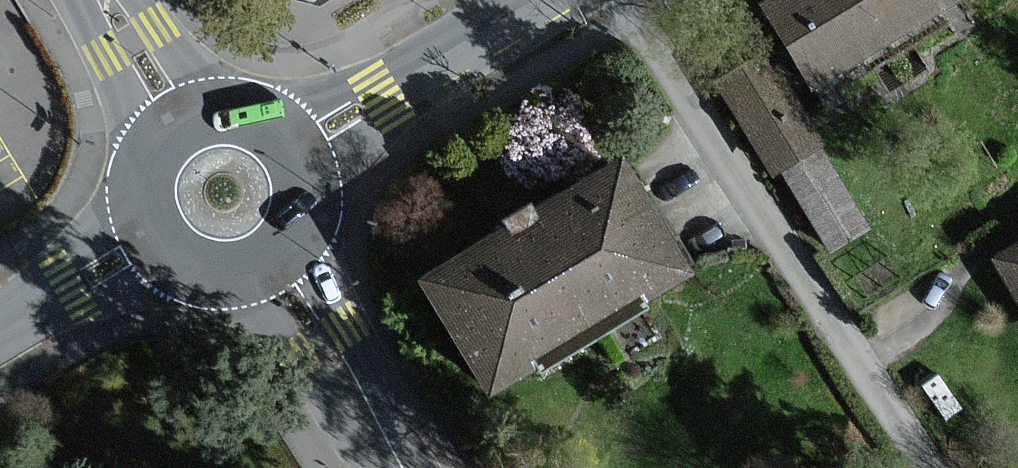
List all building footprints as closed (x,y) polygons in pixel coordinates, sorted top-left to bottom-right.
[(747,12),(799,100),(958,6),(954,0),(767,0),(747,12)] [(760,57),(710,88),(768,179),(773,175),(814,150),(818,148),(760,57)] [(814,150),(773,175),(824,258),(865,233),(814,150)] [(621,165),(425,283),(490,391),(686,273),(621,165)] [(990,262),(1017,310),(1017,246),(990,262)]
